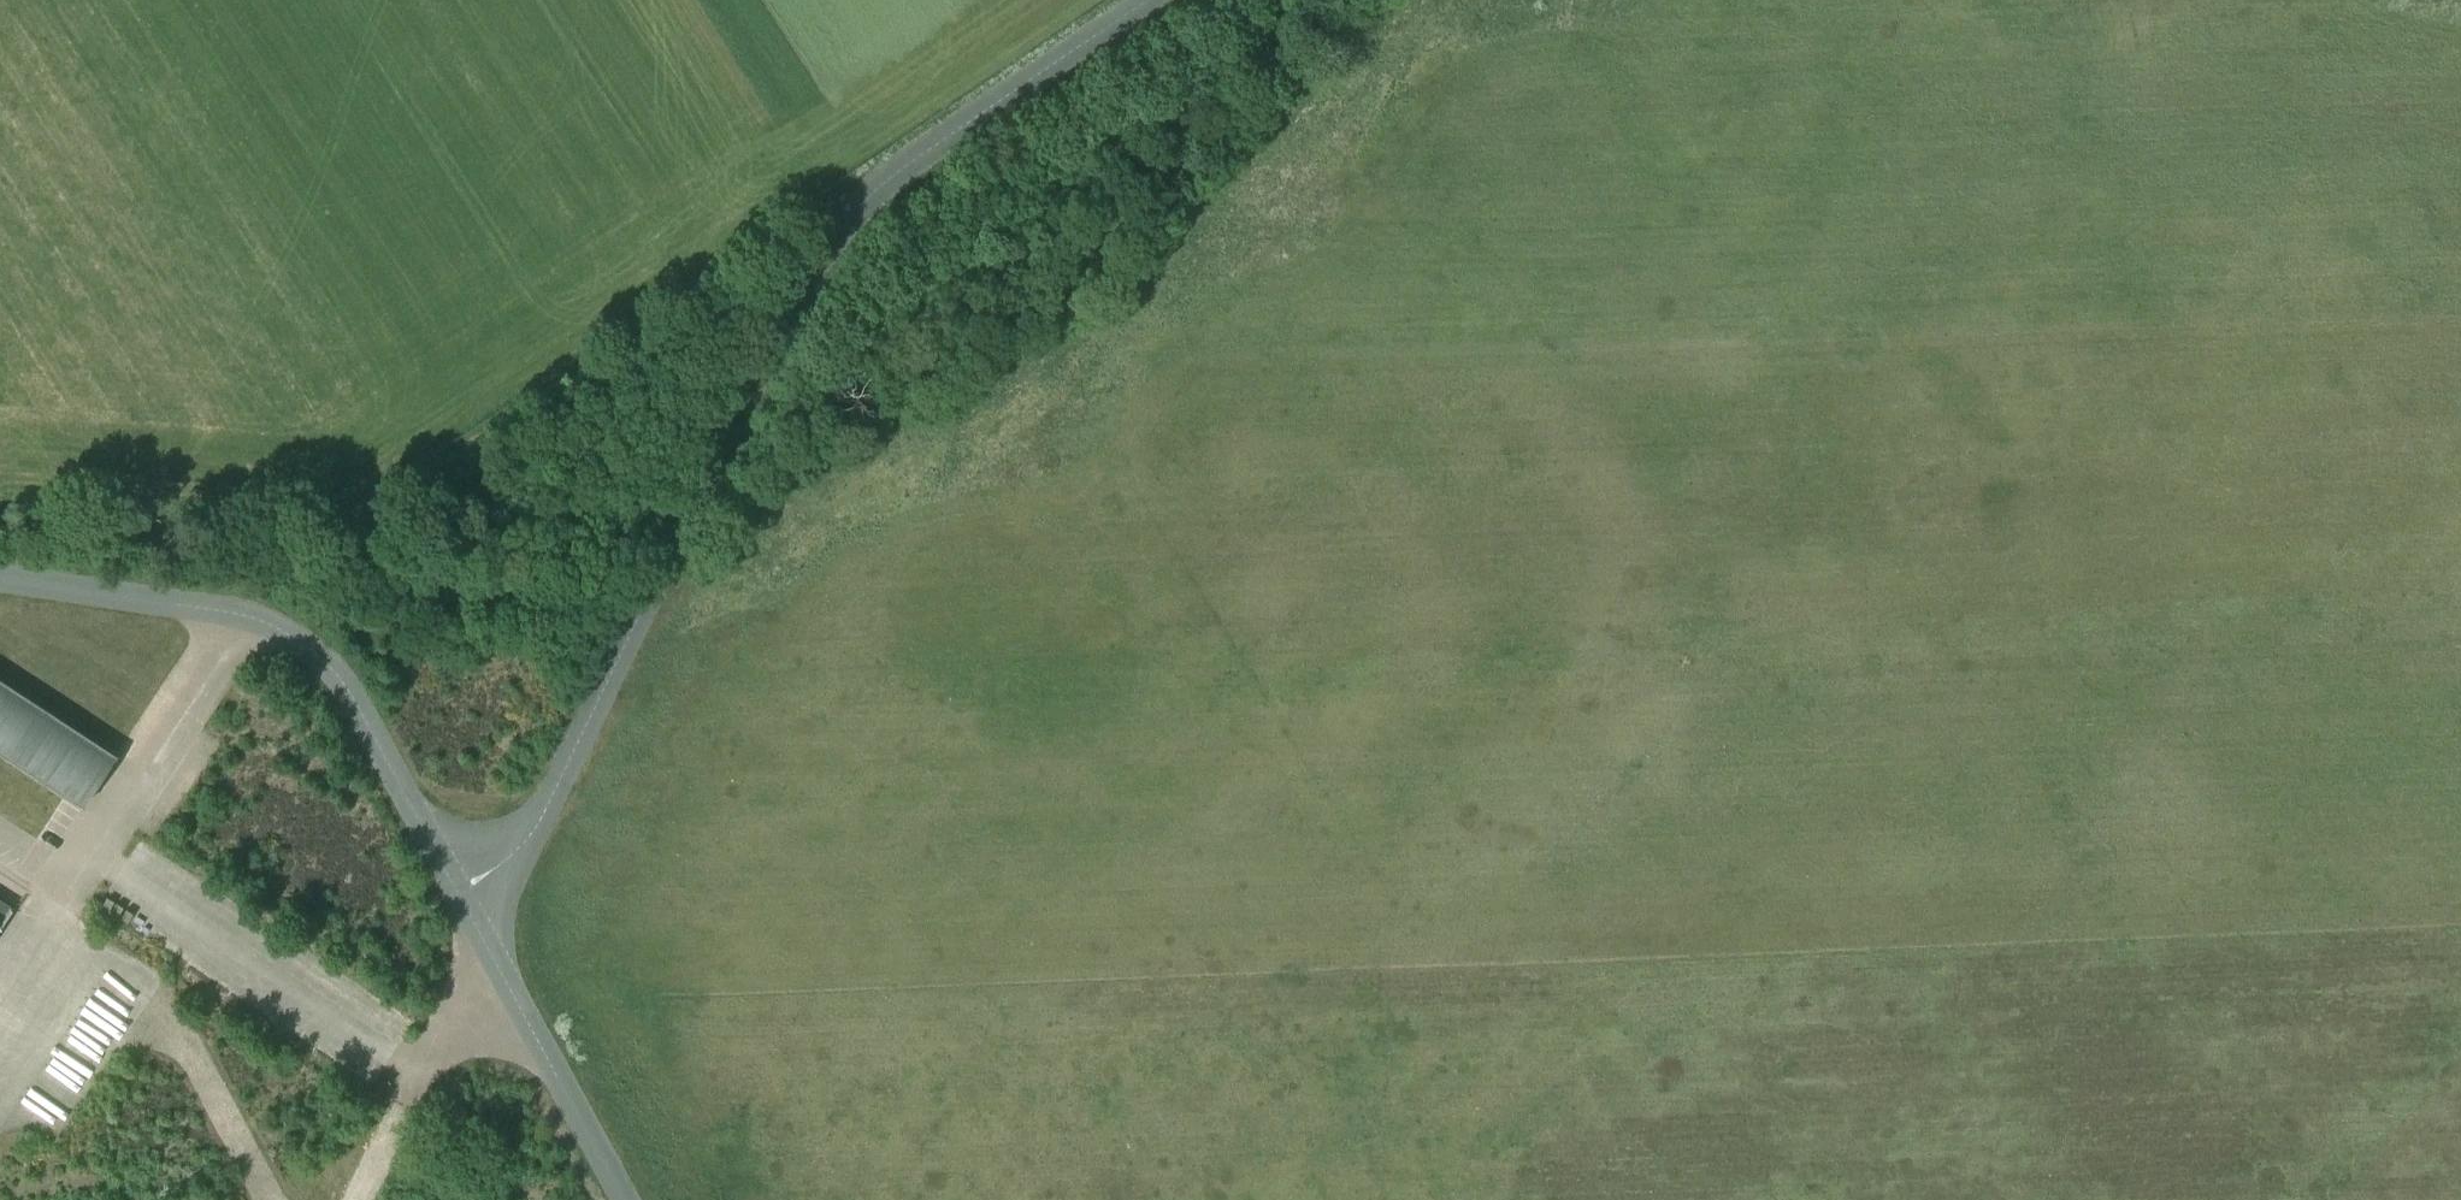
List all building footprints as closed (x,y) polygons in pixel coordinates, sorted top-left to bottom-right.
[(83,807),(116,756),(0,680),(0,753),(83,807)] [(11,910),(0,903),(0,926),(11,910)]
